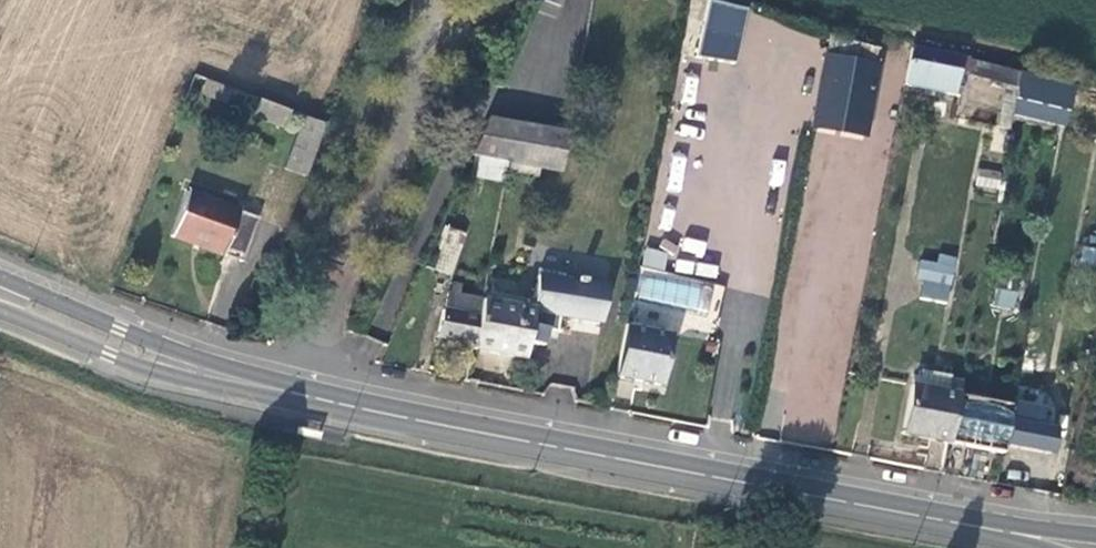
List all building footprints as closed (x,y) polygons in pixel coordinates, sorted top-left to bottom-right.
[(750,5),(725,0),(720,0),(712,37),(743,43),(750,5)] [(814,130),(871,136),(879,58),(823,52),(814,130)] [(905,84),(958,95),(960,96),(962,87),(966,72),(909,60),(905,84)] [(282,128),(288,112),(259,100),(252,116),(282,128)] [(306,177),(327,126),(303,117),(284,170),(306,177)] [(508,162),(561,172),(568,134),(488,118),(471,155),(479,157),(508,162)] [(475,176),(505,181),(508,162),(479,157),(475,176)] [(975,186),(999,191),(1002,173),(978,168),(975,186)] [(172,237),(242,263),(256,219),(239,213),(240,212),(188,193),(172,237)] [(435,268),(452,274),(467,232),(450,227),(435,268)] [(1079,262),(1095,266),(1095,248),(1083,245),(1079,262)] [(949,288),(951,288),(955,267),(923,260),(919,282),(949,288)] [(541,269),(540,276),(565,279),(565,273),(541,269)] [(565,279),(540,276),(535,302),(530,330),(540,330),(545,320),(548,314),(559,315),(601,322),(608,287),(600,285),(591,284),(565,279)] [(949,288),(919,282),(915,298),(945,304),(949,288)] [(438,337),(473,344),(481,300),(459,296),(460,285),(453,284),(451,294),(448,293),(445,309),(444,309),(438,337)] [(992,306),(1015,311),(1020,292),(997,287),(992,306)] [(530,330),(535,302),(523,300),(522,308),(481,300),(473,344),(472,349),(524,358),(530,330)] [(558,323),(559,315),(548,314),(545,320),(558,323)] [(670,334),(626,325),(616,377),(660,386),(670,334)] [(958,395),(961,381),(950,380),(947,392),(912,385),(903,434),(949,442),(958,395)] [(1012,405),(958,395),(949,442),(1003,452),(1005,445),(1012,405)] [(1045,407),(1013,400),(1012,405),(1005,445),(1042,451),(1050,453),(1054,429),(1041,426),(1045,407)] [(1042,451),(1005,445),(1003,452),(1002,458),(1040,465),(1042,451)]
